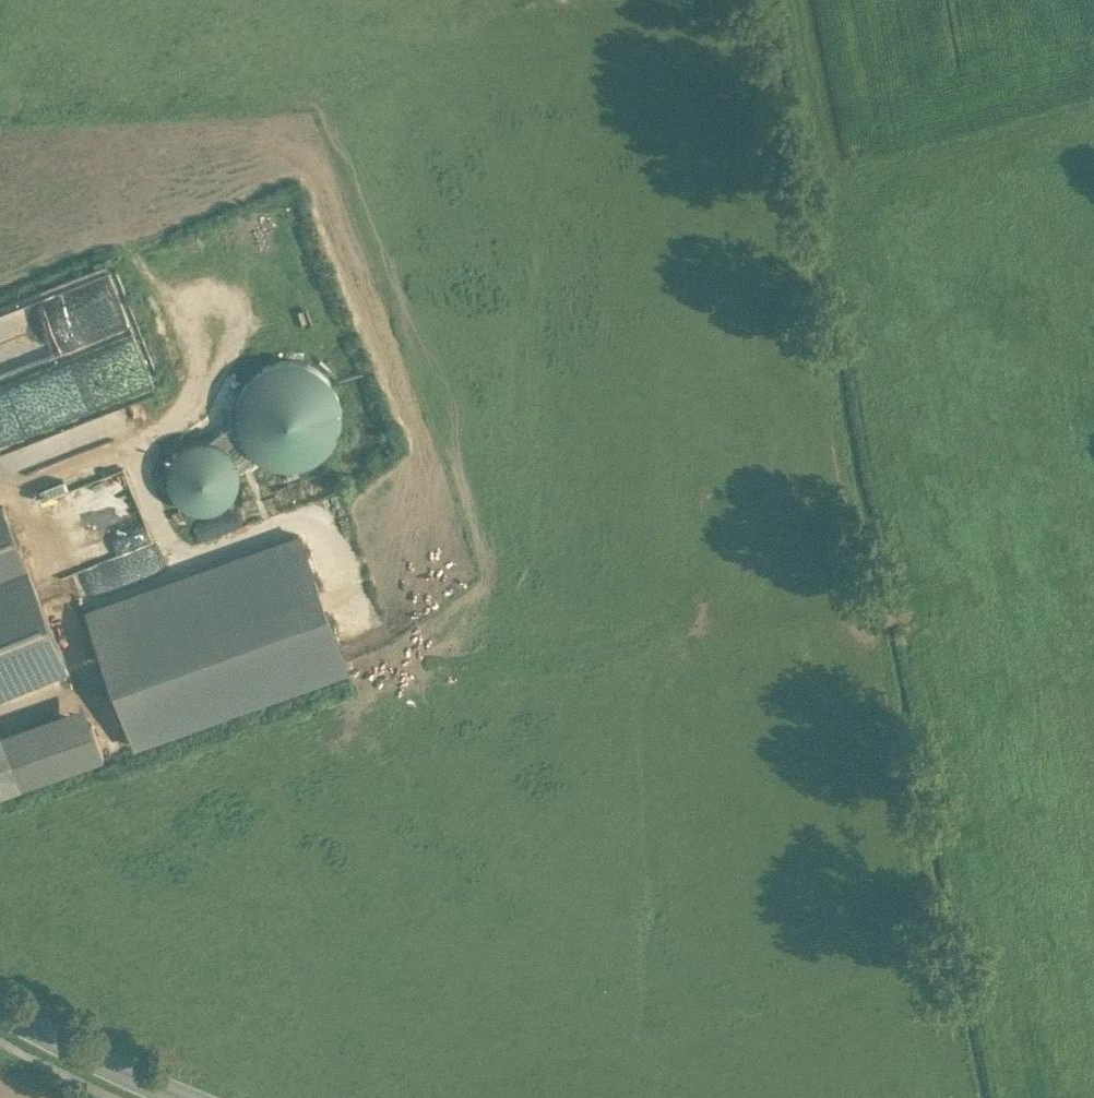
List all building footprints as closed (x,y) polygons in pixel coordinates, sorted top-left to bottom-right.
[(334,458),(330,360),(241,363),(244,461),(334,458)] [(191,515),(241,488),(210,430),(160,457),(191,515)] [(70,569),(125,742),(346,673),(301,530),(87,597),(82,581),(156,558),(127,465),(68,484),(60,458),(27,468),(36,495),(54,490),(69,539),(67,539),(76,568),(70,569)] [(70,661),(7,501),(0,504),(0,689),(70,661)] [(91,721),(13,750),(6,731),(0,733),(0,795),(104,755),(91,721)]
